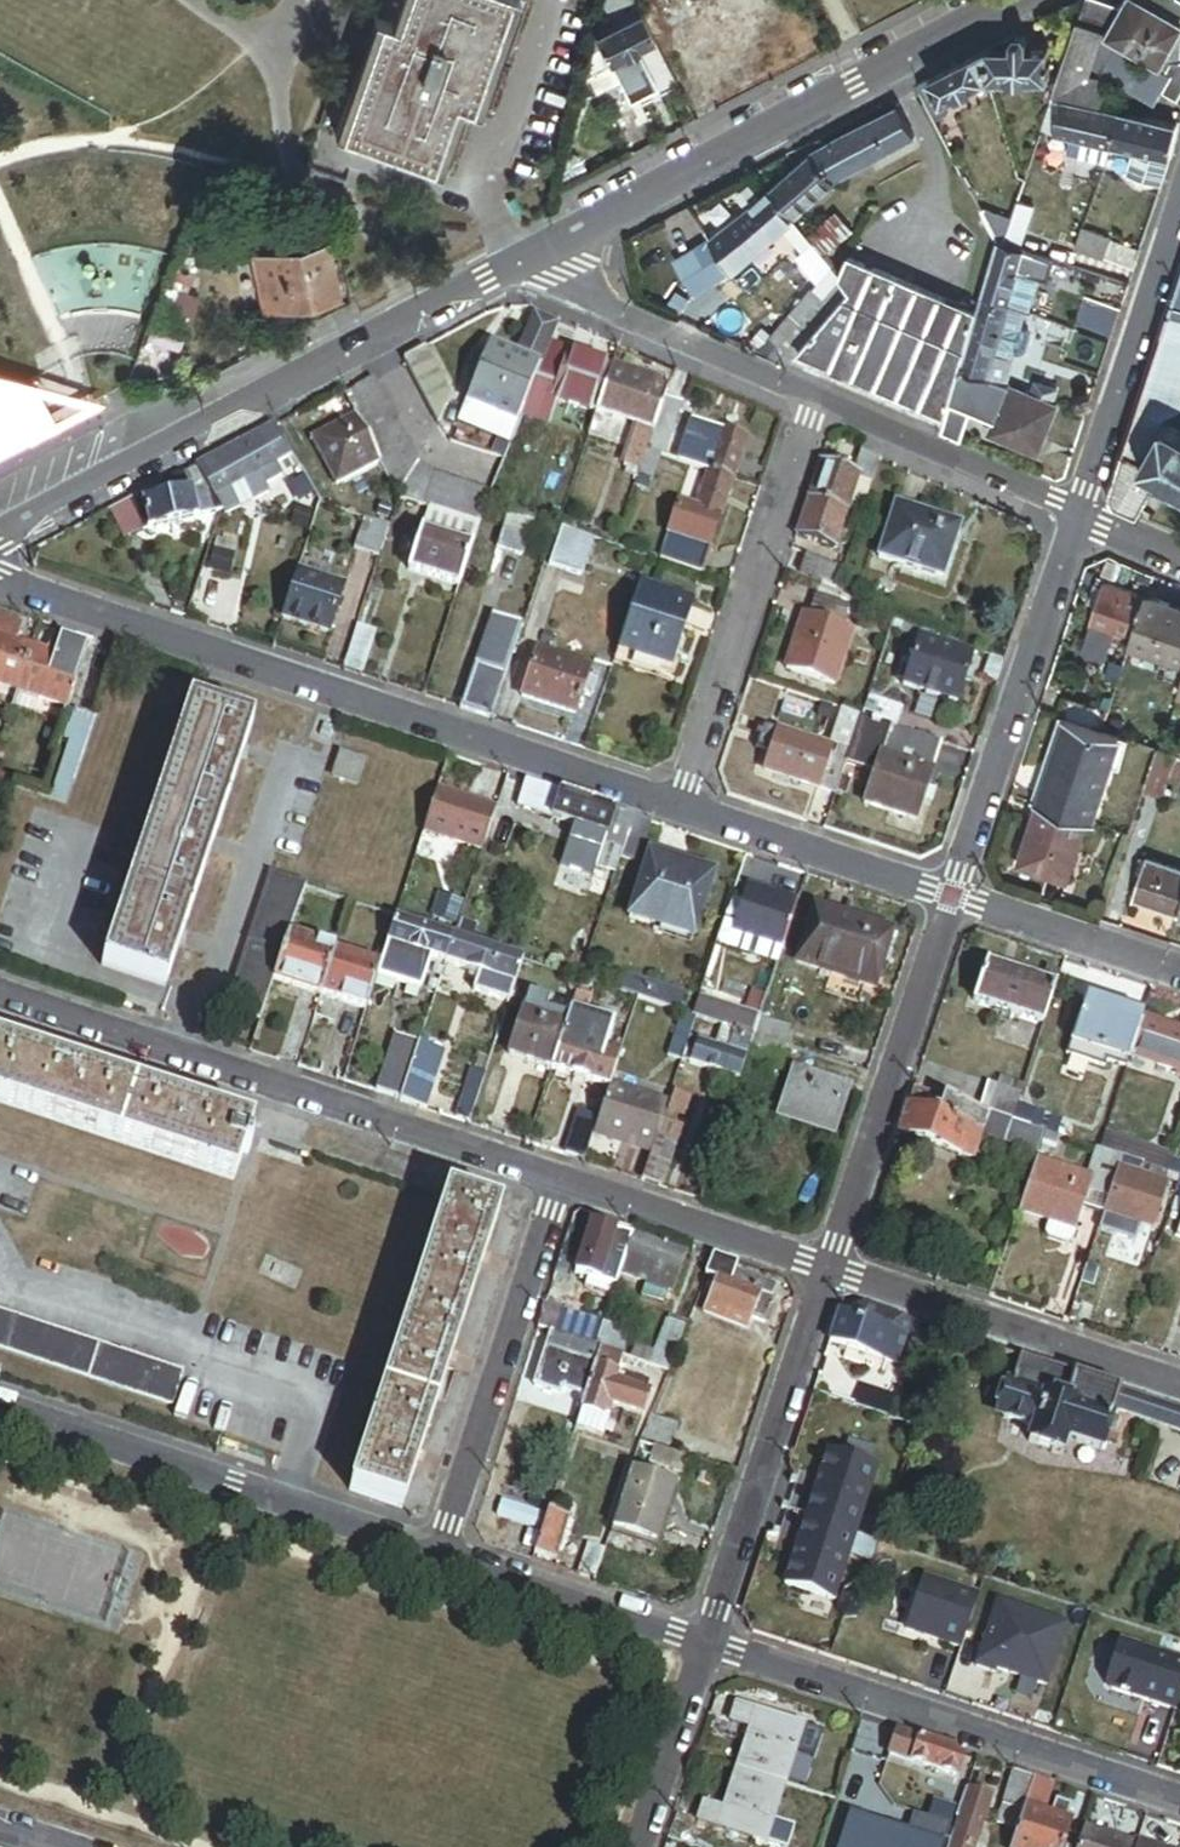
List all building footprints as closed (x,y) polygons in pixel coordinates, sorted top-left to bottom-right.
[(403,43),(387,37),(343,156),(453,196),(478,130),(491,135),(534,19),(483,0),(419,0),(403,43)] [(419,0),(401,0),(387,37),(403,43),(419,0)] [(627,0),(604,0),(593,45),(606,71),(633,57),(652,47),(627,0)] [(1162,0),(1137,0),(1133,2),(1162,18),(1179,29),(1179,8),(1162,0)] [(1125,18),(1112,42),(1166,73),(1179,47),(1179,29),(1162,18),(1133,2),(1125,18)] [(1084,4),(1077,23),(1104,32),(1102,38),(1112,42),(1125,18),(1084,4)] [(1104,32),(1077,23),(1052,100),(1108,113),(1117,87),(1089,78),(1091,71),(1102,38),(1104,32)] [(343,156),(387,37),(373,32),(367,48),(329,151),(343,156)] [(1102,38),(1091,71),(1154,109),(1162,96),(1176,105),(1179,98),(1179,71),(1166,73),(1112,42),(1102,38)] [(1006,47),(1005,46),(999,49),(998,53),(998,56),(988,55),(989,86),(1050,86),(1050,53),(1029,53),(1029,50),(1027,46),(1024,44),(1021,43),(1017,44),(1013,48),(1013,50),(1012,50),(1010,48),(1008,47),(1006,47)] [(593,45),(583,83),(595,107),(618,94),(606,71),(593,45)] [(1166,73),(1179,71),(1179,47),(1166,73)] [(940,111),(989,86),(988,55),(928,87),(940,111)] [(654,98),(633,57),(606,71),(618,94),(628,112),(654,98)] [(928,87),(921,90),(926,99),(921,101),(933,125),(944,119),(940,111),(928,87)] [(926,99),(921,90),(917,92),(921,101),(926,99)] [(1108,113),(1052,100),(1041,133),(1069,139),(1098,146),(1107,148),(1117,115),(1108,113)] [(897,113),(812,159),(828,191),(913,145),(897,113)] [(1129,154),(1168,163),(1177,129),(1117,115),(1107,148),(1129,154)] [(1098,146),(1069,139),(1065,159),(1094,165),(1098,146)] [(1168,163),(1129,154),(1124,178),(1160,186),(1168,163)] [(812,159),(765,200),(788,227),(798,219),(828,191),(812,159)] [(788,227),(765,200),(708,250),(727,284),(779,236),(788,227)] [(1030,210),(1016,206),(1003,248),(1016,252),(1030,210)] [(799,239),(811,252),(821,243),(818,241),(798,219),(788,227),(799,239)] [(799,239),(788,227),(779,236),(790,248),(799,239)] [(845,246),(831,230),(818,241),(821,243),(811,252),(823,266),(845,246)] [(799,239),(790,248),(802,260),(811,252),(799,239)] [(1135,264),(1074,242),(1068,259),(1130,281),(1135,264)] [(251,259),(261,311),(333,297),(323,245),(251,259)] [(1016,252),(1003,248),(998,246),(979,302),(1007,311),(1019,272),(1024,256),(1025,255),(1016,252)] [(696,301),(727,284),(708,250),(677,266),(696,301)] [(1051,264),(1024,256),(1019,272),(1045,281),(1051,264)] [(849,259),(838,283),(839,284),(849,295),(967,342),(976,315),(849,259)] [(180,269),(169,265),(164,279),(175,283),(180,269)] [(175,283),(164,279),(150,318),(186,331),(200,292),(175,283)] [(1168,315),(1179,318),(1179,279),(1168,315)] [(849,295),(839,284),(818,302),(811,297),(793,317),(818,335),(849,295)] [(957,375),(967,342),(849,295),(818,335),(803,354),(944,415),(957,375)] [(1109,343),(1119,312),(1083,300),(1073,331),(1109,343)] [(1007,311),(979,302),(976,315),(967,342),(957,375),(985,384),(992,359),(1007,311)] [(1025,307),(1024,316),(1036,320),(1039,312),(1025,307)] [(1168,315),(1121,459),(1140,468),(1161,427),(1165,422),(1179,410),(1179,409),(1179,318),(1168,315)] [(803,354),(818,335),(793,317),(758,359),(789,373),(803,354)] [(556,333),(532,323),(513,368),(537,378),(548,352),(556,333)] [(1099,376),(1109,343),(1073,331),(1062,365),(1099,376)] [(565,356),(548,352),(537,378),(530,395),(541,399),(533,418),(523,414),(521,419),(543,428),(551,406),(547,404),(565,358),(565,356)] [(445,402),(420,356),(405,363),(437,422),(445,402)] [(537,378),(513,368),(485,356),(483,363),(475,360),(467,379),(475,382),(463,411),(515,433),(521,419),(523,414),(530,395),(537,378)] [(602,397),(610,373),(565,358),(547,404),(594,421),(602,397)] [(1013,365),(992,359),(985,384),(1005,389),(1013,365)] [(437,422),(405,363),(398,367),(433,432),(437,422)] [(594,421),(594,422),(634,435),(621,471),(638,476),(644,457),(659,416),(662,405),(667,391),(611,371),(610,373),(651,388),(643,411),(602,397),(594,421)] [(651,388),(610,373),(602,397),(643,411),(651,388)] [(957,375),(944,415),(937,436),(962,447),(975,411),(985,384),(957,375)] [(0,378),(0,443),(22,432),(24,437),(50,424),(31,387),(0,378)] [(1005,389),(985,384),(975,411),(996,419),(1007,390),(1005,389)] [(90,404),(31,387),(50,424),(90,404)] [(1054,410),(1007,390),(996,419),(989,437),(1036,456),(1054,410)] [(475,531),(488,499),(415,475),(371,393),(345,409),(353,423),(377,469),(396,504),(429,515),(452,523),(473,530),(475,531)] [(530,395),(523,414),(533,418),(541,399),(530,395)] [(680,410),(662,405),(659,416),(673,421),(667,437),(664,436),(655,461),(659,462),(663,450),(667,452),(680,410)] [(515,433),(463,411),(454,432),(494,449),(507,453),(515,433)] [(673,421),(659,416),(644,457),(655,461),(664,436),(667,437),(673,421)] [(334,493),(377,469),(353,423),(310,448),(334,493)] [(705,478),(728,485),(742,444),(687,426),(673,467),(705,478)] [(1161,427),(1140,468),(1154,476),(1179,491),(1179,438),(1161,427)] [(24,437),(22,432),(0,443),(0,449),(24,437)] [(289,465),(275,433),(195,477),(213,511),(216,509),(229,501),(227,497),(259,480),(265,491),(280,483),(274,472),(289,465)] [(507,453),(494,449),(489,462),(501,467),(507,453)] [(655,461),(644,457),(638,476),(636,481),(646,484),(655,461)] [(856,458),(849,479),(858,482),(845,519),(860,524),(879,467),(879,466),(856,458)] [(646,484),(636,481),(632,496),(646,499),(649,486),(650,486),(659,462),(655,461),(646,484)] [(849,479),(821,470),(808,506),(845,519),(858,482),(849,479)] [(213,511),(195,477),(160,495),(166,507),(141,514),(147,538),(218,521),(213,511)] [(715,524),(728,485),(705,478),(694,511),(692,517),(715,524)] [(265,491),(259,480),(227,497),(229,501),(216,509),(223,522),(269,498),(265,491)] [(160,495),(108,523),(123,551),(147,538),(141,514),(166,507),(160,495)] [(899,502),(881,557),(942,577),(960,523),(899,502)] [(692,517),(694,511),(676,505),(656,565),(697,578),(715,524),(692,517)] [(845,519),(808,506),(796,542),(833,555),(845,519)] [(452,523),(429,515),(420,540),(470,558),(479,533),(475,531),(473,530),(469,539),(449,532),(452,523)] [(469,539),(473,530),(452,523),(449,532),(469,539)] [(375,565),(377,560),(358,553),(367,526),(361,524),(350,556),(375,565)] [(509,525),(497,563),(515,569),(527,530),(509,525)] [(377,560),(386,532),(367,526),(358,553),(377,560)] [(457,595),(470,558),(420,540),(418,545),(414,556),(407,577),(457,595)] [(587,551),(561,541),(550,574),(576,583),(587,551)] [(404,552),(414,556),(418,545),(408,542),(404,552)] [(1128,565),(1114,560),(1111,570),(1125,574),(1128,565)] [(822,592),(829,576),(804,565),(797,581),(822,592)] [(341,592),(294,577),(278,624),(325,640),(341,592)] [(1148,592),(1107,578),(1105,585),(1098,582),(1088,611),(1096,613),(1084,648),(1108,656),(1117,628),(1134,633),(1132,638),(1179,654),(1179,603),(1148,592)] [(689,611),(636,594),(615,657),(647,668),(668,675),(689,611)] [(802,621),(784,674),(831,690),(849,637),(836,633),(843,612),(814,602),(807,623),(802,621)] [(489,726),(527,616),(496,606),(459,716),(489,726)] [(26,654),(8,648),(14,631),(0,626),(0,694),(12,698),(26,654)] [(370,639),(352,633),(337,676),(355,682),(370,639)] [(920,634),(918,644),(971,662),(973,656),(920,634)] [(43,659),(26,654),(12,698),(35,705),(61,713),(80,652),(48,642),(43,659)] [(971,662),(918,644),(902,690),(955,708),(963,684),(966,676),(971,662)] [(647,668),(615,657),(611,670),(643,681),(647,668)] [(580,701),(590,704),(596,688),(585,685),(586,680),(533,662),(519,705),(573,722),(580,701)] [(995,687),(1002,668),(990,663),(983,683),(995,687)] [(668,675),(647,668),(643,681),(664,688),(668,675)] [(974,678),(966,676),(963,684),(971,687),(974,678)] [(35,705),(12,698),(6,717),(29,725),(35,705)] [(1066,702),(1060,722),(1062,722),(1100,735),(1107,716),(1066,702)] [(900,715),(863,703),(857,722),(886,731),(894,733),(900,715)] [(183,713),(96,976),(161,997),(249,735),(183,713)] [(857,722),(839,715),(829,744),(848,750),(857,722)] [(73,776),(90,725),(68,718),(51,768),(73,776)] [(886,731),(857,722),(848,750),(847,753),(842,768),(871,778),(886,731)] [(1122,743),(1100,735),(1062,722),(1033,809),(1085,826),(1093,829),(1122,743)] [(894,733),(886,731),(871,778),(861,808),(913,825),(920,806),(922,797),(939,748),(894,733)] [(842,768),(847,753),(829,747),(827,754),(773,736),(760,775),(832,798),(833,795),(838,781),(842,768)] [(1176,760),(1157,754),(1143,794),(1162,801),(1171,776),(1176,760)] [(1176,760),(1171,776),(1179,779),(1179,762),(1176,760)] [(336,766),(328,790),(354,798),(360,774),(336,766)] [(60,815),(73,776),(51,768),(39,808),(60,815)] [(854,786),(838,781),(833,795),(849,800),(854,786)] [(582,835),(602,841),(610,817),(545,795),(537,820),(571,831),(568,839),(580,843),(582,835)] [(931,800),(922,797),(920,806),(928,809),(931,800)] [(491,817),(435,799),(421,841),(477,859),(491,817)] [(1085,826),(1033,809),(1014,866),(1066,884),(1085,826)] [(630,823),(610,817),(602,841),(600,850),(619,856),(630,823)] [(619,856),(600,850),(592,873),(612,879),(615,868),(619,856)] [(1139,883),(1145,865),(1138,862),(1132,880),(1139,883)] [(627,926),(651,934),(650,938),(687,950),(709,882),(648,863),(627,926)] [(1178,919),(1179,913),(1179,876),(1145,865),(1139,883),(1132,905),(1178,919)] [(301,890),(267,879),(222,1017),(256,1028),(270,987),(284,943),(301,890)] [(780,952),(793,909),(743,893),(739,907),(729,936),(780,952)] [(456,903),(436,897),(429,918),(449,924),(456,903)] [(739,907),(731,905),(715,953),(773,972),(780,952),(729,936),(739,907)] [(449,943),(394,924),(385,950),(419,961),(441,968),(449,943)] [(804,924),(785,981),(864,1007),(882,950),(804,924)] [(317,1002),(331,958),(284,943),(270,987),(317,1002)] [(520,966),(449,943),(441,968),(476,980),(511,991),(520,966)] [(419,961),(385,950),(378,973),(373,987),(407,998),(419,961)] [(378,973),(331,958),(317,1002),(363,1017),(373,987),(378,973)] [(971,1007),(1033,1027),(1045,992),(983,971),(971,1007)] [(506,1008),(511,991),(476,980),(471,997),(506,1008)] [(625,982),(619,998),(636,1003),(677,1017),(682,1001),(625,982)] [(1041,1030),(1052,994),(1045,992),(1033,1027),(1041,1030)] [(587,1001),(573,996),(565,1023),(562,1031),(548,1074),(606,1093),(607,1092),(617,1061),(601,1056),(606,1040),(596,1036),(587,1033),(589,1026),(580,1023),(587,1001)] [(526,1000),(520,1017),(562,1031),(565,1023),(543,1016),(546,1006),(526,1000)] [(1105,1001),(1102,1010),(1121,1016),(1124,1007),(1105,1001)] [(686,1044),(693,1022),(677,1017),(636,1003),(627,1031),(668,1044),(659,1072),(675,1078),(678,1067),(686,1044)] [(757,1022),(699,1003),(693,1022),(718,1031),(731,1035),(751,1041),(756,1024),(757,1022)] [(1140,1027),(1141,1022),(1121,1016),(1102,1010),(1085,1004),(1067,1061),(1101,1072),(1103,1066),(1125,1073),(1130,1056),(1140,1027)] [(506,1060),(548,1074),(562,1031),(520,1017),(506,1060)] [(1167,1031),(1141,1022),(1140,1027),(1165,1036),(1167,1031)] [(788,1034),(756,1024),(751,1041),(780,1051),(782,1052),(788,1034)] [(598,1029),(589,1026),(587,1033),(596,1036),(598,1029)] [(1130,1056),(1155,1064),(1153,1071),(1174,1078),(1179,1058),(1179,1035),(1167,1031),(1165,1036),(1140,1027),(1130,1056)] [(731,1035),(718,1031),(713,1046),(726,1050),(731,1035)] [(694,1047),(686,1044),(678,1067),(736,1086),(742,1067),(751,1041),(731,1035),(726,1050),(713,1046),(696,1040),(694,1047)] [(389,1039),(370,1098),(396,1106),(415,1048),(389,1039)] [(780,1051),(751,1041),(742,1067),(772,1076),(780,1051)] [(227,1179),(236,1153),(242,1156),(245,1146),(239,1144),(245,1126),(0,1045),(0,1104),(227,1179)] [(439,1056),(415,1048),(396,1106),(420,1114),(439,1056)] [(792,1074),(775,1124),(829,1142),(846,1093),(792,1074)] [(465,1129),(482,1080),(467,1076),(460,1096),(467,1098),(465,1105),(458,1102),(451,1124),(465,1129)] [(658,1127),(664,1111),(607,1092),(606,1093),(595,1128),(591,1140),(648,1159),(648,1157),(658,1127)] [(987,1092),(979,1117),(986,1119),(993,1121),(1009,1127),(1016,1102),(987,1092)] [(979,1117),(911,1094),(897,1138),(971,1164),(986,1119),(979,1117)] [(566,1148),(586,1155),(591,1140),(595,1128),(575,1121),(566,1148)] [(1009,1127),(993,1121),(986,1141),(1004,1147),(1009,1127)] [(673,1132),(658,1127),(648,1157),(663,1162),(673,1132)] [(1042,1138),(1009,1127),(1004,1147),(1036,1158),(1042,1138)] [(1044,1224),(1069,1147),(1044,1138),(1020,1216),(1044,1224)] [(1102,1139),(1097,1156),(1118,1162),(1159,1176),(1164,1163),(1165,1160),(1102,1139)] [(1118,1162),(1097,1156),(1069,1147),(1044,1224),(1072,1233),(1079,1211),(1085,1194),(1106,1201),(1114,1176),(1118,1162)] [(663,1162),(648,1157),(648,1159),(639,1187),(653,1191),(663,1162)] [(1179,1169),(1164,1163),(1159,1176),(1165,1178),(1176,1182),(1179,1169)] [(1160,1191),(1114,1176),(1106,1201),(1101,1215),(1147,1231),(1160,1191)] [(1160,1191),(1171,1195),(1176,1182),(1165,1178),(1160,1191)] [(440,1192),(344,1492),(396,1510),(494,1210),(440,1192)] [(1085,1194),(1079,1211),(1100,1218),(1101,1215),(1106,1201),(1085,1194)] [(1179,1198),(1171,1195),(1160,1229),(1169,1231),(1179,1198)] [(1072,1233),(1044,1224),(1038,1242),(1061,1249),(1069,1246),(1072,1233)] [(570,1279),(608,1291),(613,1274),(625,1237),(587,1225),(570,1279)] [(625,1237),(613,1274),(641,1283),(665,1291),(670,1292),(682,1255),(625,1237)] [(731,1266),(706,1258),(700,1277),(710,1280),(703,1302),(750,1317),(761,1321),(768,1298),(767,1298),(771,1288),(728,1274),(731,1266)] [(1086,1262),(1073,1303),(1084,1307),(1098,1266),(1086,1262)] [(665,1291),(641,1283),(636,1299),(660,1307),(665,1291)] [(750,1317),(703,1302),(700,1312),(747,1327),(750,1317)] [(885,1334),(890,1318),(877,1313),(863,1309),(839,1317),(830,1345),(898,1367),(907,1341),(885,1334)] [(539,1312),(533,1332),(550,1338),(589,1350),(595,1330),(539,1312)] [(0,1313),(0,1352),(174,1411),(186,1376),(0,1313)] [(646,1369),(665,1375),(680,1327),(661,1321),(650,1354),(646,1369)] [(628,1340),(595,1330),(589,1350),(597,1353),(621,1360),(628,1340)] [(582,1401),(597,1353),(589,1350),(550,1338),(533,1393),(556,1400),(558,1394),(582,1401)] [(650,1354),(633,1349),(629,1363),(646,1369),(650,1354)] [(621,1360),(597,1353),(582,1401),(579,1412),(609,1421),(613,1410),(643,1420),(650,1396),(643,1394),(624,1388),(627,1378),(618,1375),(622,1361),(621,1360)] [(1019,1361),(1010,1387),(1003,1388),(994,1415),(1000,1423),(1031,1434),(1026,1446),(1060,1458),(1065,1443),(1100,1454),(1113,1414),(1179,1436),(1179,1414),(1019,1361)] [(646,1384),(627,1378),(624,1388),(643,1394),(646,1384)] [(604,1437),(609,1421),(579,1412),(574,1428),(604,1437)] [(677,1427),(650,1419),(642,1439),(670,1448),(677,1427)] [(689,1470),(692,1463),(640,1446),(637,1453),(651,1458),(689,1470)] [(854,1539),(877,1468),(829,1453),(806,1524),(854,1539)] [(689,1470),(651,1458),(649,1467),(686,1479),(689,1470)] [(675,1488),(630,1473),(611,1532),(656,1547),(675,1488)] [(656,1547),(611,1532),(610,1536),(660,1552),(680,1490),(675,1488),(656,1547)] [(537,1525),(495,1511),(490,1528),(532,1541),(537,1525)] [(546,1519),(532,1563),(546,1568),(549,1562),(556,1564),(567,1526),(546,1519)] [(833,1603),(854,1539),(806,1524),(785,1587),(833,1603)] [(577,1578),(594,1584),(604,1554),(587,1549),(577,1578)] [(960,1652),(977,1600),(922,1582),(905,1634),(960,1652)] [(993,1604),(973,1669),(1046,1692),(1067,1627),(993,1604)] [(1179,1689),(1179,1668),(1113,1645),(1101,1682),(1105,1689),(1172,1712),(1179,1689)] [(749,1731),(735,1770),(781,1786),(801,1729),(737,1706),(731,1725),(749,1731)] [(964,1757),(861,1723),(852,1748),(955,1782),(964,1757)] [(781,1786),(735,1770),(722,1808),(703,1802),(702,1802),(695,1823),(760,1846),(781,1786)] [(1034,1781),(1013,1774),(996,1826),(1017,1833),(1034,1781)] [(1017,1833),(1013,1846),(1062,1846),(1069,1825),(1042,1816),(1044,1810),(1051,1786),(1034,1781),(1017,1833)] [(1069,1792),(1051,1786),(1044,1810),(1061,1816),(1069,1792)] [(967,1790),(957,1821),(960,1821),(953,1846),(979,1846),(995,1798),(967,1790)] [(1078,1846),(1131,1846),(1083,1831),(1078,1846)]
